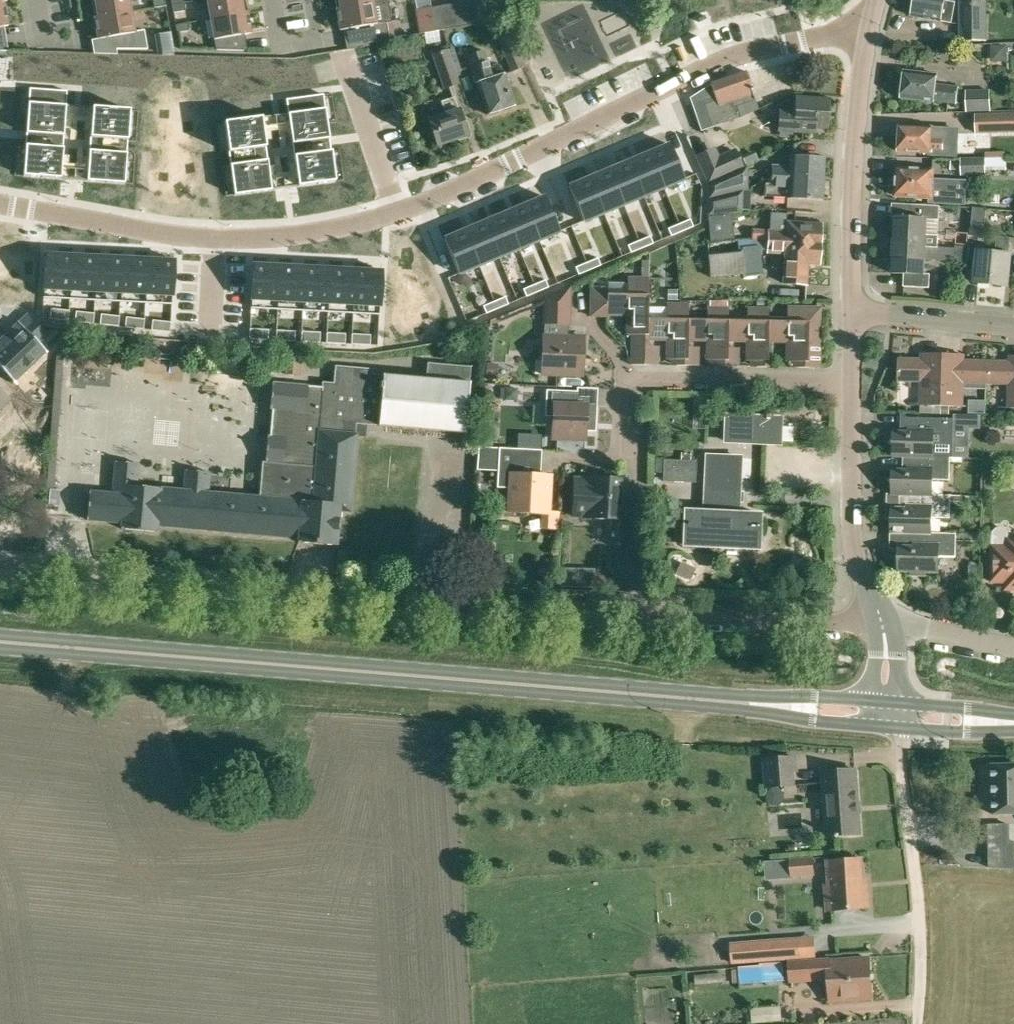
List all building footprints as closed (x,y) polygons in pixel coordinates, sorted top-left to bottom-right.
[(94,18),(131,11),(129,0),(90,0),(94,18)] [(245,0),(206,0),(210,19),(247,12),(245,0)] [(373,0),(334,0),(336,10),(374,3),(373,0)] [(471,23),(467,0),(455,2),(459,25),(471,23)] [(467,0),(471,23),(483,21),(479,0),(467,0)] [(956,1),(947,0),(914,0),(912,16),(942,21),(952,23),(956,1)] [(986,6),(985,0),(961,0),(962,40),(986,40),(986,6)] [(459,25),(455,2),(443,4),(448,27),(459,25)] [(185,11),(183,3),(172,5),(173,13),(185,11)] [(374,3),(336,10),(339,30),(362,26),(365,43),(390,38),(387,21),(377,23),(374,3)] [(448,27),(443,4),(431,6),(433,14),(436,30),(438,30),(448,27)] [(134,31),(131,11),(94,18),(97,39),(113,36),(115,49),(116,49),(147,49),(144,30),(134,31)] [(247,12),(210,19),(215,49),(247,50),(247,49),(244,34),(251,33),(247,12)] [(514,33),(524,29),(520,19),(510,24),(514,33)] [(188,30),(187,23),(175,25),(176,33),(188,30)] [(524,65),(512,40),(510,35),(499,40),(512,70),(524,65)] [(444,88),(458,83),(447,49),(431,55),(443,89),(444,88)] [(487,114),(515,104),(504,73),(493,77),(483,49),(468,54),(477,82),(476,82),(487,114)] [(744,72),(728,78),(710,85),(714,97),(691,105),(700,132),(740,118),(757,110),(753,98),(750,90),(751,90),(745,71),(744,72)] [(898,92),(901,95),(901,98),(956,104),(958,87),(935,84),(937,74),(904,71),(902,82),(899,84),(898,92)] [(29,88),(23,176),(60,179),(66,105),(67,91),(29,88)] [(966,112),(991,111),(990,90),(966,90),(966,112)] [(323,94),(286,99),(288,113),(298,186),(335,181),(323,94)] [(437,146),(468,136),(458,109),(457,109),(453,97),(440,102),(444,113),(428,119),(437,146)] [(796,98),(794,113),(779,112),(777,130),(805,132),(805,126),(816,127),(827,128),(828,100),(796,98)] [(92,107),(87,181),(124,183),(130,110),(92,107)] [(261,117),(224,122),(234,195),(271,190),(261,117)] [(950,153),(951,137),(931,136),(931,126),(899,125),(898,151),(950,153)] [(990,134),(975,135),(975,145),(960,146),(961,156),(995,155),(995,149),(990,149),(990,134)] [(648,153),(664,190),(685,181),(669,144),(648,153)] [(708,183),(741,168),(734,151),(715,160),(711,151),(697,157),(708,183)] [(648,153),(628,161),(644,198),(664,190),(648,153)] [(1006,156),(993,157),(993,169),(1006,169),(1006,156)] [(772,177),(822,180),(823,159),(790,157),(789,166),(772,165),(772,177)] [(984,158),(959,159),(960,174),(985,173),(984,158)] [(624,207),(644,198),(628,161),(609,170),(624,207)] [(746,166),(741,168),(708,183),(707,217),(731,214),(741,213),(741,212),(727,214),(728,195),(746,190),(746,166)] [(896,195),(930,196),(930,201),(954,203),(955,180),(932,179),(932,170),(897,168),(896,195)] [(609,170),(589,178),(604,215),(624,207),(609,170)] [(822,180),(772,177),(771,185),(763,184),(762,193),(761,196),(821,200),(822,180)] [(584,224),(604,215),(589,178),(568,187),(584,224)] [(539,242),(560,234),(545,196),(524,205),(539,242)] [(938,248),(938,246),(938,236),(926,235),(927,219),(939,220),(940,205),(911,204),(911,218),(895,217),(894,245),(926,247),(938,248)] [(539,242),(524,205),(504,213),(520,251),(539,242)] [(987,208),(973,207),(971,236),(984,237),(987,208)] [(504,213),(484,222),(500,259),(520,251),(504,213)] [(682,231),(693,227),(690,219),(679,224),(682,231)] [(484,222),(464,230),(480,267),(500,259),(484,222)] [(769,240),(819,244),(820,224),(786,222),(785,230),(769,230),(769,229),(757,228),(756,239),(768,239),(768,240),(769,240)] [(679,224),(668,228),(671,236),(682,231),(679,224)] [(459,276),(480,267),(464,230),(443,239),(459,276)] [(653,243),(650,236),(638,241),(642,248),(653,243)] [(1010,237),(997,236),(996,252),(979,250),(975,282),(1006,285),(1009,254),(1013,255),(1013,236),(1010,237)] [(769,240),(768,240),(748,239),(707,243),(711,277),(743,273),(744,265),(758,261),(757,251),(768,248),(767,254),(784,254),(783,283),(807,285),(808,265),(818,265),(819,244),(769,240)] [(630,253),(642,248),(638,241),(627,245),(630,253)] [(926,247),(894,245),(892,273),(904,274),(903,286),(929,287),(930,274),(924,273),(925,259),(954,261),(954,264),(968,265),(969,247),(956,246),(955,248),(938,246),(938,248),(926,247)] [(43,298),(69,299),(72,255),(46,253),(45,253),(43,298)] [(97,256),(72,255),(69,299),(95,300),(97,256)] [(122,257),(97,256),(95,300),(120,302),(122,257)] [(122,257),(120,302),(145,303),(147,258),(122,257)] [(172,304),(174,260),(147,258),(145,303),(172,304)] [(600,265),(597,258),(586,262),(589,270),(600,265)] [(578,275),(589,270),(586,262),(575,267),(578,275)] [(253,264),(251,308),(277,309),(280,265),(253,264)] [(303,311),(305,266),(280,265),(277,309),(303,311)] [(303,311),(328,312),(330,268),(305,266),(303,311)] [(355,269),(330,268),(328,312),(353,313),(355,269)] [(381,270),(355,269),(353,313),(379,315),(381,270)] [(647,319),(648,278),(627,278),(627,295),(607,295),(607,290),(591,290),(590,316),(608,317),(608,315),(627,315),(626,335),(631,335),(631,365),(646,365),(647,339),(646,339),(647,319)] [(534,284),(537,292),(548,287),(545,280),(534,284)] [(537,292),(534,284),(523,289),(526,297),(537,292)] [(567,337),(568,324),(568,288),(544,298),(544,324),(556,324),(556,336),(544,336),(542,374),(582,376),(583,337),(567,337)] [(497,309),(508,304),(505,297),(494,301),(497,309)] [(497,309),(494,301),(483,306),(486,313),(497,309)] [(666,319),(647,319),(646,339),(647,339),(666,340),(666,359),(676,359),(676,365),(686,366),(687,340),(686,340),(687,320),(687,304),(667,304),(666,319)] [(787,317),(768,317),(767,317),(767,341),(786,342),(786,361),(790,361),(790,367),(819,368),(821,307),(787,307),(787,317)] [(60,309),(51,308),(49,319),(59,320),(60,309)] [(706,320),(687,320),(686,340),(687,340),(706,340),(706,360),(716,360),(716,366),(726,366),(727,341),(726,341),(727,320),(728,308),(707,308),(706,320)] [(747,321),(727,320),(726,341),(727,341),(746,341),(746,361),(756,361),(756,367),(767,367),(767,341),(767,317),(768,317),(768,308),(747,308),(747,321)] [(59,320),(68,321),(69,310),(60,309),(59,320)] [(75,311),(74,322),(84,323),(85,312),(75,311)] [(93,324),(94,313),(85,312),(84,323),(93,324)] [(99,324),(109,325),(110,315),(101,314),(99,324)] [(119,316),(110,315),(109,325),(118,326),(119,316)] [(134,328),(135,318),(126,317),(125,327),(134,328)] [(134,328),(143,329),(144,319),(135,318),(134,328)] [(160,331),(161,321),(152,320),(151,330),(160,331)] [(161,321),(160,331),(170,332),(171,322),(161,321)] [(0,340),(0,366),(15,381),(47,351),(19,322),(0,340)] [(259,339),(259,329),(250,329),(249,339),(259,339)] [(268,340),(268,330),(259,329),(259,339),(268,340)] [(286,331),(276,330),(276,340),(285,341),(286,331)] [(285,341),(294,341),(295,331),(286,331),(285,341)] [(310,342),(311,332),(301,331),(301,342),(310,342)] [(320,343),(320,332),(311,332),(310,342),(320,343)] [(326,332),(326,343),(335,343),(336,333),(326,332)] [(345,333),(336,333),(335,343),(345,344),(345,333)] [(361,334),(352,334),(351,344),(360,344),(361,334)] [(360,344),(370,345),(370,335),(361,334),(360,344)] [(300,375),(301,352),(286,351),(283,374),(300,375)] [(940,406),(941,353),(925,353),(925,360),(897,359),(897,379),(922,379),(921,413),(941,413),(941,406),(940,406)] [(959,353),(941,353),(940,406),(941,406),(962,406),(962,381),(985,381),(986,361),(959,360),(959,353)] [(985,381),(1009,381),(1009,408),(1013,408),(1013,355),(1013,362),(986,361),(985,381)] [(90,492),(87,520),(122,523),(121,529),(156,532),(157,525),(298,537),(297,543),(298,543),(336,546),(339,511),(349,512),(356,434),(356,424),(378,425),(378,426),(465,434),(470,382),(469,382),(471,367),(428,363),(426,379),(383,375),(371,374),(372,369),(335,365),(334,375),(334,383),(322,382),(322,386),(272,382),(270,409),(272,409),(270,435),(268,435),(265,462),(262,461),(259,496),(229,494),(208,492),(209,475),(209,471),(186,469),(184,489),(137,485),(139,463),(116,461),(113,495),(90,492)] [(1,408),(3,410),(4,408),(2,406),(8,401),(10,399),(0,388),(0,409),(1,408)] [(596,406),(576,405),(576,391),(546,390),(545,405),(553,405),(552,439),(585,440),(585,431),(592,431),(593,421),(595,421),(596,406)] [(780,443),(781,417),(725,415),(724,440),(780,443)] [(933,457),(933,442),(953,442),(953,419),(905,417),(905,426),(908,427),(908,428),(905,433),(893,432),(893,438),(888,443),(893,447),(893,456),(907,456),(933,457)] [(478,447),(476,470),(497,471),(496,488),(509,489),(508,512),(528,513),(528,511),(548,512),(550,476),(540,475),(541,450),(499,448),(478,447)] [(705,455),(704,479),(737,481),(738,456),(705,455)] [(933,457),(907,456),(907,468),(904,471),(892,471),(892,476),(887,481),(892,485),(892,494),(906,494),(932,495),(932,482),(934,480),(949,480),(950,457),(933,457)] [(695,483),(696,461),(664,460),(663,481),(695,483)] [(620,480),(585,478),(585,479),(574,478),(572,516),(583,517),(583,518),(610,519),(608,545),(626,545),(628,508),(618,507),(620,480)] [(737,481),(704,479),(703,511),(735,513),(737,481)] [(932,495),(906,494),(906,505),(905,505),(902,508),(902,509),(891,509),(891,514),(887,519),(891,524),(891,532),(914,533),(931,533),(931,518),(950,519),(950,495),(932,495)] [(760,514),(735,513),(703,511),(685,511),(683,544),(758,547),(760,514)] [(992,546),(992,581),(1006,581),(1006,589),(1013,589),(1013,539),(1007,539),(1007,536),(1007,532),(1004,529),(1000,528),(996,529),(993,532),(992,536),(992,546)] [(931,533),(914,533),(913,544),(910,547),(899,547),(898,571),(910,571),(910,575),(926,575),(926,571),(938,572),(938,558),(940,557),(956,557),(956,533),(931,533)] [(794,785),(793,771),(796,771),(795,757),(765,759),(767,787),(794,785)] [(994,814),(993,814),(993,815),(1013,814),(1013,766),(993,766),(994,814)] [(855,770),(823,772),(825,804),(827,836),(836,836),(836,838),(840,837),(839,835),(860,834),(858,802),(855,770)] [(990,843),(1013,843),(1013,825),(989,825),(990,843)] [(814,875),(813,858),(791,860),(792,877),(814,875)] [(831,910),(870,908),(868,887),(864,887),(862,859),(828,861),(831,910)] [(733,966),(760,964),(782,962),(798,961),(796,937),(744,941),(744,948),(731,949),(733,966)] [(829,960),(789,962),(790,981),(828,978),(830,1002),(872,999),(869,959),(829,961),(829,960)] [(782,962),(760,964),(760,966),(738,967),(739,985),(783,981),(782,962)]
